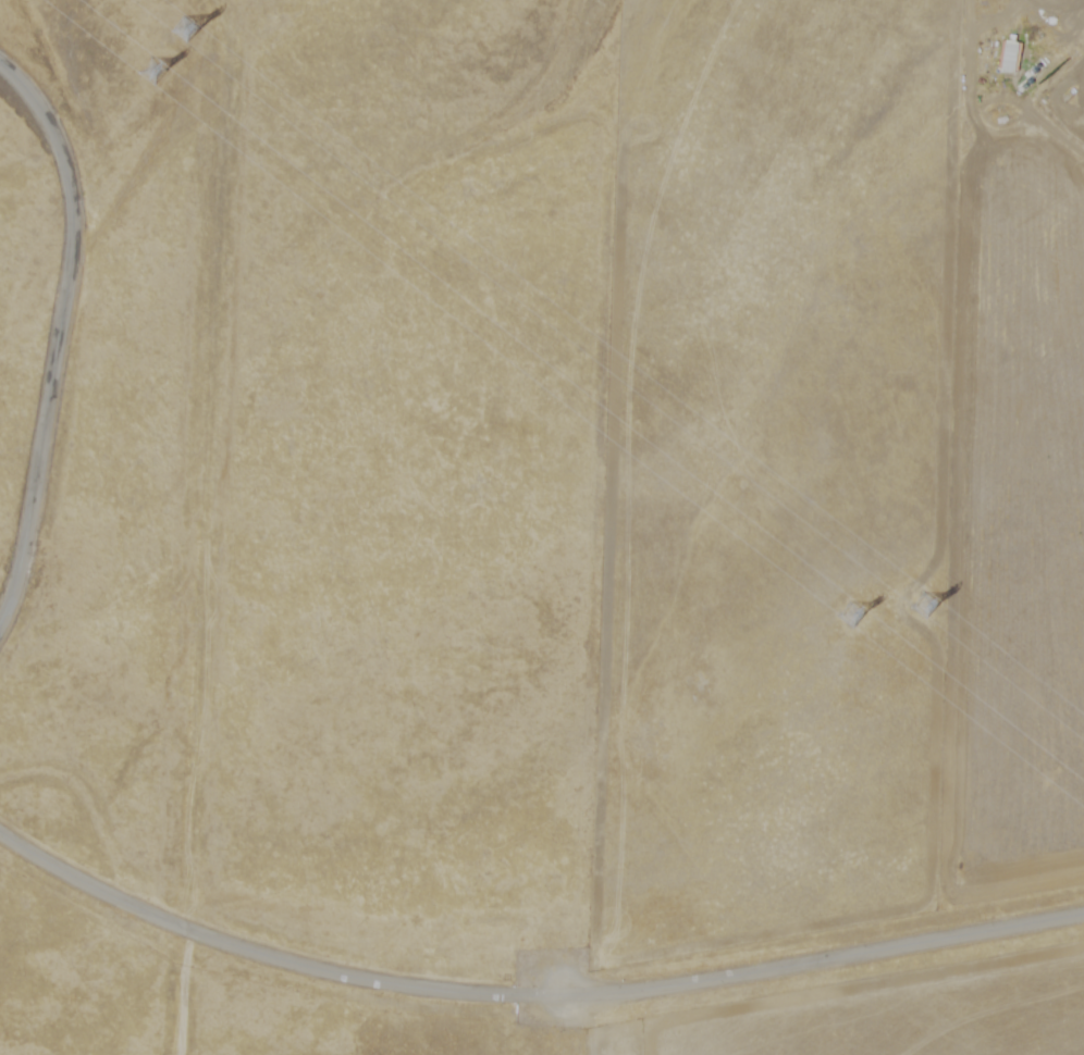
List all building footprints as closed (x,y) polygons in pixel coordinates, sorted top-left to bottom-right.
[(987,68),(1001,70),(1002,60),(1008,61),(1010,40),(990,38),(987,68)]
